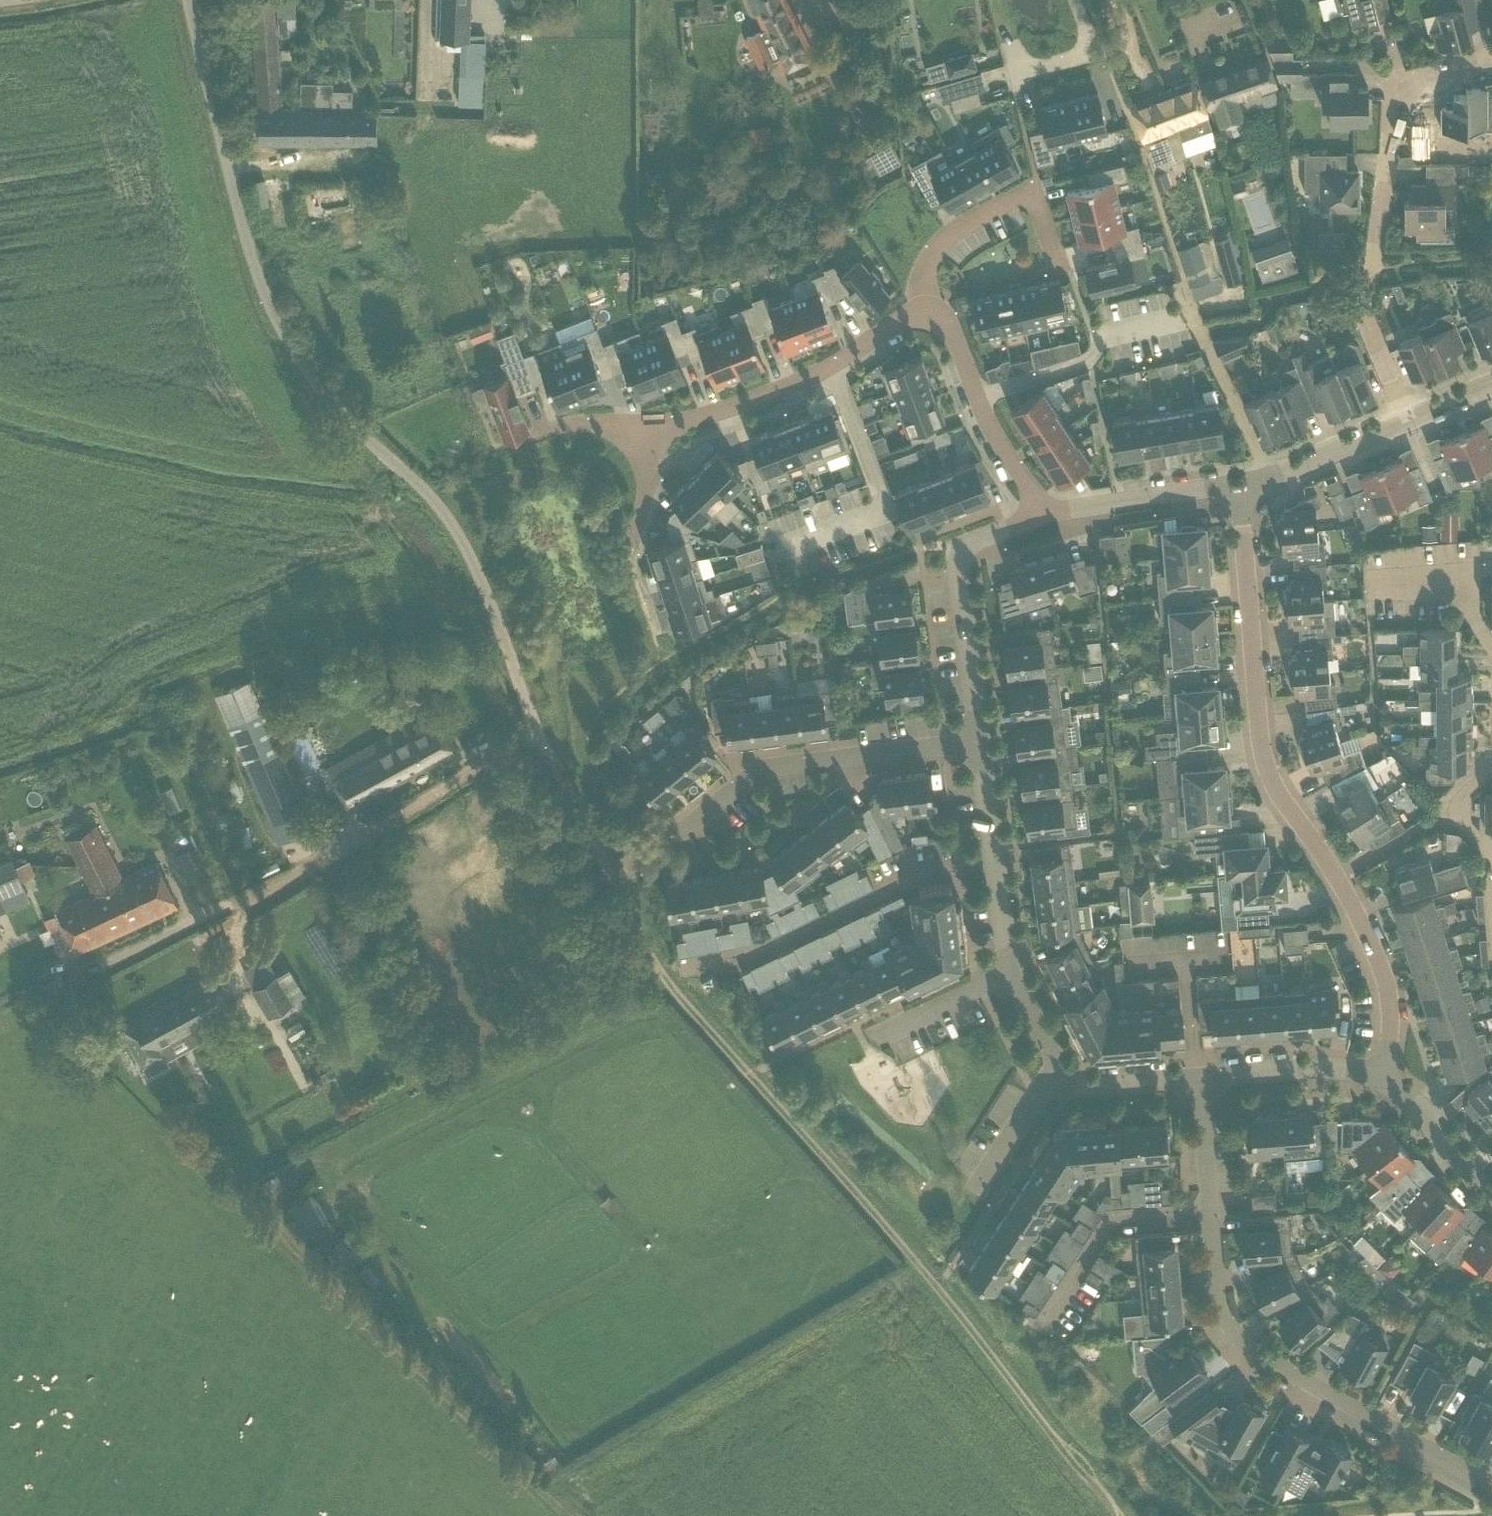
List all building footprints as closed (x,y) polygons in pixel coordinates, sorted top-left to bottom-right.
[(250,0),(259,143),(333,143),(333,90),(333,83),(301,82),(301,105),(284,106),(281,62),(280,48),(279,36),(277,0),(256,0),(250,0)] [(279,36),(298,35),(296,0),(277,0),(279,36)] [(440,39),(468,40),(470,0),(441,0),(440,39)] [(746,35),(760,67),(773,61),(772,59),(775,58),(781,70),(813,56),(788,0),(750,0),(763,30),(760,31),(759,30),(746,35)] [(869,22),(857,0),(832,0),(849,32),(869,22)] [(1343,7),(1347,6),(1352,22),(1376,16),(1377,20),(1376,20),(1376,21),(1391,17),(1387,0),(1341,0),(1343,7)] [(1466,20),(1478,16),(1475,7),(1487,4),(1486,0),(1436,0),(1443,27),(1431,30),(1436,48),(1458,42),(1461,45),(1467,43),(1469,39),(1471,39),(1466,20)] [(1273,57),(1293,57),(1293,35),(1264,35),(1272,53),(1273,57)] [(288,47),(280,48),(281,62),(284,62),(289,62),(288,47)] [(930,81),(976,67),(971,52),(925,65),(930,81)] [(1266,55),(1200,78),(1210,108),(1212,108),(1242,97),(1246,109),(1277,98),(1273,87),(1277,85),(1266,55)] [(1300,57),(1293,57),(1273,57),(1278,79),(1300,78),(1300,57)] [(289,62),(284,62),(284,73),(298,72),(298,61),(289,62)] [(943,100),(951,98),(977,90),(985,88),(980,71),(938,84),(943,100)] [(1331,72),(1321,73),(1321,95),(1321,103),(1329,103),(1329,124),(1348,124),(1348,120),(1368,120),(1367,86),(1357,87),(1351,87),(1351,72),(1331,72)] [(1195,80),(1164,91),(1178,128),(1182,139),(1211,128),(1207,117),(1208,116),(1195,80)] [(1486,87),(1465,88),(1465,94),(1453,94),(1453,106),(1441,106),(1441,130),(1452,130),(1467,134),(1466,125),(1485,125),(1485,129),(1491,129),(1491,95),(1486,95),(1486,87)] [(352,90),(333,90),(333,143),(377,144),(377,110),(352,109),(352,90)] [(977,90),(951,98),(955,111),(981,104),(977,90)] [(1178,128),(1164,91),(1131,104),(1144,140),(1160,186),(1170,183),(1166,170),(1163,168),(1170,158),(1167,150),(1182,145),(1184,157),(1186,157),(1182,139),(1178,128)] [(1097,92),(1068,99),(1078,138),(1107,131),(1097,92)] [(1078,138),(1068,99),(1039,107),(1045,129),(1030,133),(1029,133),(1037,164),(1054,160),(1050,145),(1078,138)] [(1115,121),(1105,123),(1107,131),(1129,126),(1124,112),(1114,115),(1115,121)] [(1004,120),(970,139),(976,149),(995,184),(1019,171),(1004,144),(1014,138),(1004,120)] [(770,123),(743,128),(746,151),(748,151),(774,147),(770,123)] [(890,141),(867,153),(868,155),(879,174),(902,161),(890,141)] [(1429,143),(1411,143),(1411,155),(1429,155),(1429,143)] [(976,149),(955,161),(974,196),(995,184),(976,149)] [(1128,162),(1140,159),(1138,151),(1126,154),(1128,162)] [(1328,153),(1304,153),(1304,191),(1320,190),(1320,209),(1329,209),(1349,208),(1358,200),(1358,170),(1328,171),(1328,153)] [(974,196),(955,161),(932,173),(924,159),(911,166),(923,188),(935,181),(950,209),(974,196)] [(1073,216),(1119,205),(1114,181),(1126,178),(1122,164),(1124,164),(1124,163),(1086,172),(1087,173),(1088,173),(1091,185),(1067,191),(1073,216)] [(1444,203),(1453,203),(1453,164),(1425,164),(1425,165),(1427,165),(1427,184),(1410,184),(1411,199),(1404,199),(1404,228),(1416,228),(1416,236),(1420,236),(1420,240),(1453,240),(1453,227),(1444,227),(1444,203)] [(1455,164),(1455,173),(1468,173),(1467,164),(1455,164)] [(1040,176),(1042,184),(1053,181),(1051,173),(1040,176)] [(265,178),(249,180),(250,182),(253,205),(269,203),(265,178)] [(1245,180),(1231,185),(1234,194),(1248,190),(1245,180)] [(1125,229),(1119,205),(1073,216),(1074,220),(1072,220),(1073,221),(1074,221),(1077,232),(1075,232),(1076,234),(1077,233),(1079,242),(1110,234),(1113,246),(1111,246),(1112,247),(1142,239),(1140,239),(1137,226),(1125,229)] [(1237,232),(1214,238),(1227,285),(1249,279),(1237,232)] [(1286,236),(1251,249),(1262,281),(1298,268),(1286,236)] [(753,239),(741,242),(743,253),(755,250),(753,239)] [(1142,239),(1112,247),(1112,248),(1113,247),(1117,260),(1115,260),(1115,259),(1112,260),(1112,261),(1103,263),(1103,262),(1099,263),(1100,264),(1085,267),(1092,293),(1106,289),(1106,291),(1122,287),(1122,285),(1136,282),(1130,258),(1144,254),(1141,241),(1142,240),(1142,239)] [(1222,289),(1208,239),(1179,249),(1196,298),(1222,289)] [(713,250),(698,253),(701,264),(716,260),(713,250)] [(824,267),(836,300),(837,300),(835,295),(850,289),(851,290),(852,289),(858,296),(857,297),(859,300),(860,299),(869,310),(889,294),(880,282),(881,281),(871,269),(869,270),(860,259),(841,275),(833,266),(825,269),(824,267)] [(836,300),(824,267),(823,268),(825,272),(812,277),(817,288),(794,297),(798,308),(811,342),(814,341),(814,342),(816,342),(815,341),(826,336),(826,338),(828,337),(827,336),(835,333),(824,303),(835,299),(836,300)] [(1433,294),(1441,291),(1435,277),(1427,280),(1433,294)] [(1059,279),(1037,284),(1046,323),(1068,318),(1059,279)] [(1398,300),(1406,297),(1400,283),(1391,284),(1398,300)] [(1046,323),(1037,284),(1015,289),(1024,328),(1046,323)] [(1024,328),(1015,289),(995,294),(1004,333),(1024,328)] [(1004,333),(995,294),(973,299),(982,338),(1004,333)] [(753,298),(752,299),(765,332),(766,332),(763,326),(775,322),(786,352),(811,342),(798,308),(794,297),(770,306),(766,295),(753,300),(753,298)] [(1336,306),(1334,295),(1306,299),(1311,311),(1336,306)] [(968,296),(959,298),(961,306),(970,304),(968,296)] [(722,329),(739,374),(764,365),(752,335),(764,331),(764,332),(765,332),(752,299),(754,304),(731,313),(736,324),(722,329)] [(1467,311),(1470,319),(1467,320),(1481,352),(1491,347),(1491,310),(1489,311),(1485,303),(1467,311)] [(1420,333),(1434,366),(1436,370),(1458,361),(1454,350),(1465,345),(1450,310),(1436,316),(1434,320),(1418,327),(1420,333)] [(692,360),(675,315),(674,316),(675,317),(662,322),(667,333),(644,342),(661,387),(664,386),(664,387),(666,387),(665,385),(676,381),(676,382),(678,382),(677,381),(685,378),(676,353),(687,349),(692,360)] [(739,374),(722,329),(720,324),(697,333),(695,327),(682,332),(676,315),(675,315),(692,360),(693,360),(692,358),(704,354),(715,383),(723,380),(724,382),(725,381),(724,380),(735,376),(735,377),(737,377),(736,375),(739,374)] [(1274,315),(1266,327),(1272,340),(1283,335),(1274,315)] [(468,328),(473,340),(492,333),(488,321),(468,328)] [(614,373),(596,326),(595,327),(596,328),(560,342),(560,340),(559,341),(581,398),(585,397),(585,398),(586,398),(586,396),(597,392),(597,394),(598,393),(598,392),(606,389),(594,359),(606,355),(613,373),(614,373)] [(596,326),(614,373),(614,372),(613,371),(625,366),(637,396),(661,387),(644,342),(630,348),(626,336),(603,345),(596,326)] [(524,356),(514,329),(513,330),(536,389),(536,388),(534,382),(546,378),(557,407),(581,398),(559,341),(558,341),(563,354),(541,362),(537,351),(524,356)] [(536,389),(513,330),(512,330),(513,331),(498,337),(506,359),(501,361),(507,375),(484,384),(491,403),(488,405),(493,419),(497,418),(504,437),(529,428),(522,411),(523,410),(522,407),(520,408),(517,399),(519,398),(517,395),(516,396),(516,394),(535,387),(535,389),(536,389)] [(1434,366),(1420,333),(1398,342),(1412,375),(1434,366)] [(1244,335),(1212,340),(1222,360),(1249,348),(1244,335)] [(1346,343),(1343,350),(1348,363),(1336,369),(1351,406),(1373,396),(1363,371),(1366,363),(1358,344),(1350,341),(1346,343)] [(1063,343),(1051,346),(1056,359),(1057,359),(1058,359),(1067,356),(1063,343)] [(1051,346),(1044,347),(1048,362),(1056,360),(1056,359),(1051,346)] [(1330,355),(1307,364),(1302,351),(1291,355),(1295,365),(1308,394),(1318,390),(1329,415),(1351,406),(1336,369),(1330,355)] [(892,353),(881,361),(884,370),(887,368),(897,365),(892,353)] [(1206,364),(1201,353),(1193,356),(1199,367),(1206,364)] [(882,371),(890,392),(895,390),(928,378),(929,378),(921,356),(897,365),(887,368),(884,370),(882,371)] [(1009,358),(999,361),(1000,363),(1004,377),(1014,373),(1009,358)] [(1022,358),(1010,361),(1014,372),(1025,369),(1022,358)] [(1166,363),(1169,374),(1176,373),(1174,361),(1166,363)] [(1169,374),(1166,363),(1159,364),(1161,376),(1169,374)] [(1283,384),(1267,391),(1285,433),(1307,424),(1302,413),(1313,408),(1308,394),(1295,365),(1283,370),(1283,384)] [(1126,372),(1129,383),(1137,382),(1134,370),(1126,372)] [(1122,385),(1129,383),(1126,372),(1119,373),(1122,385)] [(1082,377),(1084,389),(1092,387),(1089,376),(1082,377)] [(934,396),(928,378),(895,390),(902,408),(934,396)] [(1092,387),(1084,389),(1086,401),(1094,399),(1092,387)] [(1246,387),(1238,390),(1239,391),(1249,415),(1249,416),(1251,415),(1257,429),(1262,443),(1266,441),(1268,442),(1275,439),(1275,437),(1285,433),(1267,391),(1256,395),(1255,394),(1247,388),(1246,387)] [(1025,428),(1055,408),(1043,389),(1011,410),(1023,429),(1025,428)] [(936,395),(934,396),(902,408),(900,408),(908,430),(910,430),(913,439),(912,440),(912,441),(933,434),(937,433),(932,421),(944,417),(936,395)] [(870,399),(858,404),(862,415),(874,411),(870,399)] [(1195,405),(1201,443),(1223,439),(1217,402),(1216,402),(1195,405)] [(1194,407),(1175,410),(1181,445),(1200,441),(1200,443),(1201,443),(1195,405),(1194,405),(1194,407)] [(831,406),(809,414),(826,460),(827,459),(827,457),(850,448),(838,415),(836,416),(837,417),(835,418),(831,406)] [(1056,409),(1055,408),(1025,428),(1035,444),(1064,425),(1054,410),(1056,409)] [(1181,445),(1175,410),(1154,414),(1160,448),(1181,445)] [(826,460),(809,414),(809,415),(809,416),(791,423),(807,467),(826,460)] [(1135,415),(1134,415),(1141,453),(1142,453),(1141,451),(1160,448),(1154,414),(1136,417),(1135,415)] [(1141,453),(1134,415),(1112,419),(1119,457),(1141,453)] [(1090,421),(1093,432),(1100,431),(1098,419),(1090,421)] [(791,423),(773,430),(772,428),(771,429),(787,470),(788,470),(785,462),(802,456),(806,467),(807,467),(791,423)] [(1477,469),(1491,463),(1491,433),(1488,435),(1483,424),(1462,433),(1477,469)] [(1076,442),(1064,425),(1035,444),(1047,461),(1045,462),(1046,463),(1078,442),(1077,441),(1076,442)] [(787,470),(771,429),(750,436),(757,454),(747,458),(746,456),(745,457),(745,458),(750,472),(758,492),(771,487),(767,477),(787,470)] [(947,429),(940,431),(944,443),(951,440),(947,429)] [(944,443),(940,431),(937,433),(933,434),(937,445),(944,443)] [(1100,431),(1093,432),(1095,444),(1103,442),(1100,431)] [(877,455),(890,450),(883,433),(870,438),(877,455)] [(1477,469),(1462,433),(1440,442),(1445,453),(1433,458),(1447,491),(1461,486),(1457,478),(1477,469)] [(1090,461),(1078,442),(1046,463),(1058,482),(1090,461)] [(915,449),(904,453),(907,461),(918,456),(915,449)] [(717,451),(702,466),(728,494),(750,472),(745,458),(730,464),(717,451)] [(907,461),(904,453),(893,457),(896,465),(907,461)] [(1380,467),(1396,503),(1415,495),(1419,503),(1432,498),(1418,464),(1407,469),(1402,458),(1380,467)] [(975,461),(954,469),(967,505),(988,497),(975,461)] [(687,480),(686,481),(713,509),(725,522),(741,507),(728,494),(702,466),(701,467),(702,468),(688,481),(687,480)] [(1396,503),(1380,467),(1359,476),(1363,487),(1352,492),(1357,505),(1366,525),(1379,520),(1376,512),(1396,503)] [(967,505),(954,469),(953,469),(953,471),(935,478),(947,510),(966,503),(966,505),(967,505)] [(835,483),(839,492),(846,490),(842,478),(835,481),(835,483)] [(947,510),(935,478),(917,484),(916,483),(915,483),(929,519),(930,519),(929,517),(947,510)] [(670,512),(666,525),(688,531),(689,529),(696,522),(697,524),(713,509),(686,481),(670,496),(679,505),(670,513),(670,512)] [(839,492),(835,483),(824,487),(827,497),(839,492)] [(929,519),(915,483),(895,491),(908,527),(929,519)] [(1340,517),(1352,512),(1350,508),(1345,495),(1342,489),(1330,494),(1340,517)] [(812,492),(798,497),(801,506),(815,501),(812,492)] [(1352,492),(1345,495),(1350,508),(1357,505),(1352,492)] [(1277,532),(1317,529),(1315,507),(1320,504),(1316,494),(1298,501),(1299,507),(1284,508),(1284,514),(1279,514),(1280,519),(1278,519),(1277,525),(1277,532)] [(756,510),(760,521),(768,519),(764,507),(756,510)] [(1437,540),(1436,524),(1421,525),(1422,540),(1437,540)] [(672,542),(648,550),(655,571),(697,557),(690,536),(687,537),(688,531),(666,525),(666,526),(667,526),(672,542)] [(1166,556),(1211,552),(1210,533),(1208,533),(1208,534),(1205,534),(1204,526),(1153,530),(1154,543),(1165,542),(1166,556)] [(1457,527),(1440,526),(1440,538),(1457,538),(1457,527)] [(1317,529),(1277,532),(1278,539),(1280,545),(1282,544),(1282,549),(1287,549),(1288,554),(1297,554),(1298,566),(1325,564),(1323,541),(1318,541),(1317,529)] [(733,530),(721,541),(734,545),(744,541),(733,530)] [(1114,534),(1099,535),(1101,561),(1117,560),(1114,534)] [(760,545),(741,551),(744,563),(749,561),(764,556),(760,545)] [(1048,590),(1049,590),(1076,582),(1079,593),(1097,588),(1095,561),(1084,562),(1084,563),(1072,566),(1068,551),(1039,560),(1048,590)] [(1167,569),(1156,570),(1159,596),(1186,594),(1184,580),(1208,578),(1208,570),(1211,570),(1211,571),(1213,571),(1211,552),(1166,556),(1167,569)] [(764,556),(749,561),(754,577),(769,572),(764,556)] [(697,557),(655,571),(655,572),(657,571),(663,590),(703,577),(702,576),(697,557)] [(1048,590),(1039,560),(1010,568),(1015,584),(1003,587),(998,588),(1002,617),(1003,617),(1052,601),(1049,590),(1048,590)] [(1325,564),(1298,566),(1299,578),(1290,579),(1290,584),(1285,585),(1286,590),(1284,589),(1282,596),(1282,603),(1323,599),(1322,587),(1327,587),(1325,564)] [(878,619),(901,617),(913,615),(912,610),(914,610),(913,598),(910,598),(909,587),(897,589),(896,577),(892,568),(861,584),(866,621),(878,620),(878,619)] [(773,584),(771,576),(759,580),(762,587),(773,584)] [(668,610),(715,594),(714,594),(712,586),(706,588),(703,577),(663,590),(669,608),(668,609),(668,610)] [(715,595),(715,594),(668,610),(675,631),(687,627),(687,629),(686,630),(687,631),(713,623),(705,598),(715,595)] [(1187,608),(1186,594),(1159,596),(1161,622),(1171,622),(1172,635),(1218,631),(1216,612),(1215,613),(1215,614),(1211,614),(1211,606),(1187,608)] [(1324,612),(1323,599),(1282,603),(1284,609),(1286,616),(1288,615),(1288,620),(1293,620),(1294,625),(1303,624),(1304,636),(1331,634),(1335,634),(1333,611),(1324,612)] [(902,629),(901,617),(878,619),(878,620),(882,659),(906,656),(918,655),(917,650),(919,650),(918,638),(916,638),(914,627),(902,629)] [(1008,672),(1020,671),(1056,666),(1051,625),(1009,631),(1009,632),(1015,631),(1017,643),(1005,644),(1006,655),(1004,656),(1005,668),(1008,667),(1008,672)] [(1420,629),(1421,643),(1402,644),(1402,653),(1455,652),(1455,629),(1420,629)] [(1174,649),(1163,650),(1165,676),(1192,674),(1191,660),(1215,658),(1214,649),(1218,649),(1218,650),(1219,650),(1218,631),(1172,635),(1174,649)] [(1335,634),(1331,634),(1332,642),(1342,641),(1346,641),(1345,633),(1342,634),(1335,634)] [(1331,634),(1304,636),(1305,649),(1296,649),(1296,655),(1291,655),(1292,660),(1289,660),(1288,666),(1288,673),(1329,670),(1328,658),(1333,657),(1332,642),(1331,634)] [(775,639),(766,640),(767,652),(776,651),(775,639)] [(767,652),(766,640),(756,641),(758,653),(767,652)] [(1100,650),(1086,651),(1087,660),(1090,660),(1101,659),(1100,650)] [(776,651),(767,652),(769,666),(778,664),(776,651)] [(1455,652),(1402,653),(1402,662),(1421,662),(1421,676),(1437,676),(1455,676),(1455,675),(1455,652)] [(906,656),(882,659),(870,660),(873,686),(885,685),(887,699),(893,698),(894,702),(909,700),(908,696),(923,695),(922,690),(924,690),(923,678),(921,678),(919,667),(907,668),(906,656)] [(1056,666),(1020,671),(1022,682),(1010,684),(1011,695),(1009,695),(1010,707),(1013,707),(1013,712),(1025,710),(1061,706),(1056,666)] [(1330,682),(1329,670),(1288,673),(1289,680),(1292,686),(1294,685),(1294,691),(1299,690),(1299,695),(1309,695),(1310,709),(1336,705),(1337,705),(1335,682),(1330,682)] [(1192,674),(1165,676),(1168,716),(1179,715),(1225,711),(1223,692),(1222,692),(1222,694),(1218,694),(1217,686),(1193,688),(1192,674)] [(1455,676),(1437,676),(1437,689),(1418,689),(1418,698),(1471,698),(1471,675),(1455,675),(1455,676)] [(1131,679),(1117,680),(1118,691),(1131,690),(1131,679)] [(249,681),(216,695),(279,842),(312,828),(249,681)] [(797,693),(802,732),(826,729),(825,717),(837,716),(837,722),(839,721),(834,689),(797,693)] [(1368,691),(1364,696),(1364,700),(1373,699),(1373,698),(1372,691),(1368,691)] [(797,693),(772,697),(773,705),(774,705),(778,735),(802,732),(797,693)] [(753,738),(749,700),(726,702),(725,696),(710,698),(714,725),(727,723),(729,741),(753,738)] [(774,705),(773,705),(759,707),(758,698),(749,700),(753,738),(778,735),(774,705)] [(1471,698),(1418,698),(1418,708),(1437,708),(1437,721),(1471,721),(1471,698)] [(1354,702),(1340,704),(1340,705),(1341,712),(1355,710),(1354,702)] [(1336,705),(1310,709),(1311,725),(1302,728),(1304,733),(1299,735),(1301,740),(1299,740),(1299,746),(1301,753),(1339,740),(1335,728),(1340,727),(1337,716),(1336,705)] [(1061,706),(1025,710),(1027,722),(1015,724),(1016,735),(1014,735),(1015,747),(1018,747),(1018,752),(1030,750),(1066,745),(1061,706)] [(650,714),(658,723),(665,717),(658,707),(650,714)] [(1225,711),(1179,715),(1180,729),(1170,730),(1172,756),(1199,753),(1198,740),(1222,738),(1221,729),(1225,729),(1225,730),(1226,730),(1225,711)] [(658,723),(650,714),(643,720),(650,729),(658,723)] [(414,734),(408,723),(328,767),(350,807),(455,750),(438,720),(414,734)] [(1471,721),(1437,721),(1437,734),(1418,734),(1418,743),(1465,743),(1465,744),(1471,744),(1471,721)] [(677,745),(696,768),(715,753),(690,723),(683,729),(688,736),(677,745)] [(1107,728),(1095,730),(1096,740),(1108,738),(1107,728)] [(616,749),(624,743),(616,734),(609,740),(616,749)] [(696,768),(677,745),(672,738),(664,744),(670,751),(659,760),(678,783),(696,768)] [(1343,752),(1339,740),(1301,753),(1304,759),(1307,765),(1309,763),(1311,768),(1315,767),(1317,772),(1326,769),(1333,781),(1327,784),(1328,785),(1336,780),(1366,765),(1359,747),(1343,752)] [(1465,743),(1418,743),(1412,743),(1412,753),(1431,753),(1431,766),(1426,766),(1426,781),(1453,781),(1453,767),(1465,767),(1465,744),(1465,743)] [(1066,745),(1030,750),(1032,762),(1020,763),(1021,774),(1019,775),(1020,787),(1023,786),(1023,791),(1035,790),(1071,785),(1066,745)] [(1199,753),(1172,756),(1175,795),(1175,796),(1231,791),(1230,772),(1228,772),(1228,773),(1225,774),(1224,765),(1207,767),(1200,767),(1199,753)] [(678,783),(659,760),(653,754),(646,760),(651,766),(638,776),(658,800),(678,783)] [(1366,765),(1336,780),(1344,793),(1334,799),(1346,819),(1378,799),(1371,788),(1377,784),(1366,765)] [(1110,769),(1098,771),(1099,780),(1111,779),(1110,769)] [(928,772),(904,775),(908,805),(907,806),(908,812),(937,808),(935,789),(933,790),(933,791),(931,791),(928,772)] [(908,805),(904,775),(879,778),(881,790),(869,798),(872,803),(865,808),(875,821),(892,853),(905,847),(886,808),(907,806),(908,805)] [(235,777),(228,780),(235,798),(242,795),(235,777)] [(1071,785),(1035,790),(1037,802),(1025,803),(1026,814),(1024,814),(1025,826),(1028,826),(1028,831),(1076,825),(1071,785)] [(1233,810),(1231,791),(1175,796),(1178,835),(1240,830),(1216,832),(1215,818),(1228,817),(1228,809),(1231,809),(1231,810),(1233,810)] [(1378,799),(1346,819),(1359,840),(1369,834),(1376,844),(1405,827),(1386,794),(1378,799)] [(849,801),(827,817),(844,841),(849,847),(865,835),(879,859),(892,853),(875,821),(865,808),(858,813),(849,801)] [(844,841),(827,817),(808,832),(825,855),(831,862),(838,856),(833,850),(844,841)] [(94,823),(64,839),(92,891),(110,883),(121,905),(138,897),(148,919),(177,906),(157,861),(123,877),(94,823)] [(248,824),(240,826),(244,846),(252,844),(248,824)] [(1142,825),(1129,826),(1130,840),(1144,839),(1142,825)] [(1241,844),(1240,830),(1178,835),(1213,833),(1216,859),(1226,858),(1227,871),(1283,867),(1283,866),(1273,867),(1271,849),(1270,849),(1270,850),(1266,850),(1265,842),(1241,844)] [(927,831),(911,833),(912,842),(928,840),(927,831)] [(825,855),(808,832),(789,846),(812,876),(819,871),(814,864),(825,855)] [(1035,884),(1074,879),(1069,842),(1042,845),(1044,858),(1032,860),(1035,884)] [(812,876),(789,846),(770,859),(778,869),(771,873),(784,905),(798,898),(794,890),(812,876)] [(0,860),(0,911),(29,899),(11,856),(0,860)] [(1431,894),(1431,895),(1468,883),(1465,874),(1461,860),(1433,869),(1429,857),(1394,868),(1401,890),(1407,888),(1411,900),(1431,894)] [(1142,863),(1126,864),(1127,880),(1143,879),(1142,863)] [(846,864),(837,869),(841,876),(849,872),(846,864)] [(784,905),(771,873),(763,876),(762,866),(737,871),(744,909),(766,905),(769,912),(784,905)] [(1284,871),(1283,867),(1227,871),(1227,872),(1233,872),(1236,911),(1276,908),(1275,894),(1286,893),(1285,888),(1290,887),(1289,870),(1284,871)] [(744,909),(737,871),(713,876),(719,905),(734,903),(735,911),(744,909)] [(1465,874),(1468,883),(1479,880),(1476,871),(1465,874)] [(873,886),(866,872),(858,876),(865,890),(873,886)] [(721,914),(719,905),(713,876),(690,880),(696,910),(710,907),(712,915),(721,914)] [(1077,904),(1074,879),(1035,884),(1038,909),(1077,904)] [(698,918),(696,910),(690,880),(666,885),(671,915),(687,912),(689,920),(698,918)] [(908,981),(906,981),(908,985),(919,980),(922,985),(921,986),(922,987),(958,970),(958,968),(956,969),(954,963),(960,960),(958,942),(964,941),(966,953),(968,952),(961,901),(959,902),(960,903),(953,904),(952,891),(950,892),(949,884),(951,884),(951,882),(920,886),(920,888),(922,888),(922,895),(912,896),(917,936),(892,949),(908,981)] [(1118,899),(1127,898),(1126,882),(1117,883),(1118,899)] [(1127,884),(1130,920),(1152,918),(1149,882),(1127,884)] [(58,912),(44,918),(60,952),(74,946),(76,952),(148,919),(138,897),(121,905),(110,883),(92,891),(56,908),(58,912)] [(198,888),(203,899),(215,894),(209,883),(198,888)] [(830,907),(838,904),(831,889),(823,893),(830,907)] [(1476,906),(1484,906),(1483,892),(1475,892),(1476,906)] [(1411,900),(1393,905),(1400,927),(1446,913),(1443,903),(1435,906),(1431,895),(1431,894),(1411,900)] [(808,918),(820,912),(813,898),(801,903),(808,918)] [(1128,915),(1127,899),(1118,900),(1120,916),(1128,915)] [(1077,904),(1038,909),(1041,932),(1080,927),(1092,926),(1089,902),(1077,904)] [(872,909),(879,923),(887,920),(880,905),(872,909)] [(1484,906),(1476,906),(1477,920),(1485,919),(1484,906)] [(879,923),(872,909),(864,913),(871,927),(879,923)] [(1446,913),(1400,927),(1407,948),(1444,936),(1441,925),(1449,922),(1446,913)] [(773,935),(781,931),(774,917),(766,921),(773,935)] [(892,930),(887,920),(879,923),(884,934),(892,930)] [(1253,925),(1254,934),(1270,932),(1269,924),(1253,925)] [(1254,934),(1253,925),(1238,926),(1238,935),(1254,934)] [(837,926),(829,930),(836,944),(844,941),(837,926)] [(1284,944),(1303,942),(1308,941),(1307,926),(1283,928),(1284,944)] [(1081,937),(1080,927),(1041,932),(1041,933),(1051,932),(1052,940),(1058,950),(1047,956),(1059,978),(1093,960),(1081,937)] [(733,929),(724,931),(727,946),(736,945),(733,929)] [(749,930),(751,939),(758,937),(758,933),(753,929),(749,930)] [(836,944),(829,930),(821,934),(828,948),(836,944)] [(727,946),(724,931),(716,932),(719,948),(727,946)] [(1444,936),(1407,948),(1414,969),(1459,955),(1456,946),(1448,948),(1444,936)] [(1480,951),(1488,951),(1486,937),(1479,938),(1480,951)] [(680,956),(689,954),(685,938),(676,940),(680,956)] [(1304,950),(1303,942),(1284,944),(1285,952),(1304,950)] [(886,957),(873,964),(886,991),(906,981),(908,981),(892,949),(891,946),(883,950),(886,957)] [(793,947),(786,951),(793,965),(801,962),(793,947)] [(793,965),(786,951),(778,955),(785,969),(793,965)] [(1489,965),(1488,951),(1480,951),(1481,965),(1489,965)] [(1459,955),(1414,969),(1421,991),(1458,979),(1454,967),(1462,965),(1459,955)] [(886,991),(873,964),(869,956),(861,960),(865,968),(851,974),(864,1002),(886,991)] [(1115,976),(1124,975),(1123,959),(1114,960),(1115,976)] [(1093,961),(1093,960),(1059,978),(1067,994),(1064,996),(1067,1000),(1066,1001),(1102,983),(1105,982),(1100,974),(1093,978),(1086,965),(1093,961)] [(843,978),(829,985),(843,1012),(864,1002),(851,974),(847,967),(839,971),(843,978)] [(757,983),(750,968),(742,972),(749,987),(757,983)] [(254,988),(270,1014),(292,1001),(277,974),(254,988)] [(1124,975),(1115,976),(1116,988),(1125,988),(1124,975)] [(821,989),(808,995),(821,1023),(843,1012),(829,985),(826,977),(818,981),(821,989)] [(1178,977),(1162,978),(1163,987),(1179,986),(1178,977)] [(143,1016),(122,1027),(147,1075),(169,1063),(160,1046),(231,1007),(215,979),(144,1017),(143,1016)] [(1458,979),(1421,991),(1427,1012),(1473,997),(1470,988),(1461,991),(1458,979)] [(1065,1013),(1064,1014),(1082,1049),(1083,1048),(1083,1047),(1088,1044),(1092,1050),(1109,1049),(1110,1055),(1098,1056),(1098,1058),(1110,1057),(1134,1055),(1133,1047),(1159,1045),(1155,1002),(1154,987),(1143,987),(1145,1006),(1115,1008),(1102,983),(1066,1001),(1072,1012),(1066,1015),(1065,1013)] [(1232,993),(1254,993),(1254,983),(1232,983),(1232,993)] [(1308,998),(1311,1028),(1335,1026),(1333,1007),(1336,1007),(1336,1008),(1337,1008),(1336,989),(1317,990),(1317,983),(1306,984),(1307,998),(1308,998)] [(800,999),(786,1006),(799,1033),(821,1023),(808,995),(804,988),(796,992),(800,999)] [(1286,1030),(1283,991),(1259,993),(1262,1032),(1286,1030)] [(1291,991),(1283,991),(1286,1030),(1311,1028),(1308,998),(1307,998),(1292,999),(1291,991)] [(1262,1032),(1259,993),(1235,995),(1238,1034),(1262,1032)] [(1238,1034),(1235,995),(1197,999),(1199,1025),(1213,1024),(1214,1036),(1238,1034)] [(1486,995),(1473,999),(1476,1007),(1477,1010),(1489,1006),(1486,995)] [(1473,997),(1427,1012),(1434,1033),(1471,1021),(1468,1010),(1476,1007),(1473,999),(1473,997)] [(799,1033),(786,1006),(783,998),(774,1002),(778,1010),(763,1017),(777,1044),(799,1033)] [(1164,1001),(1155,1002),(1159,1045),(1160,1045),(1159,1041),(1183,1039),(1181,1008),(1165,1010),(1164,1001)] [(1471,1021),(1434,1033),(1441,1054),(1486,1040),(1483,1030),(1475,1033),(1471,1021)] [(1489,1049),(1486,1040),(1441,1054),(1448,1076),(1485,1064),(1481,1052),(1489,1049)] [(1462,1103),(1474,1116),(1491,1100),(1491,1066),(1480,1072),(1466,1085),(1470,1090),(1467,1092),(1470,1095),(1462,1103)] [(1474,1116),(1485,1129),(1491,1123),(1491,1100),(1474,1116)] [(1327,1135),(1327,1126),(1312,1127),(1311,1111),(1295,1112),(1295,1110),(1283,1111),(1283,1113),(1280,1114),(1283,1146),(1284,1158),(1326,1154),(1327,1135)] [(1283,1146),(1280,1114),(1251,1116),(1252,1133),(1248,1134),(1250,1155),(1269,1153),(1269,1147),(1283,1146)] [(1047,1128),(1030,1155),(1031,1156),(1032,1155),(1037,1158),(1030,1169),(1034,1171),(1034,1170),(1065,1189),(1080,1166),(1108,1164),(1111,1195),(1121,1194),(1121,1189),(1119,1166),(1116,1127),(1117,1127),(1116,1123),(1090,1125),(1089,1117),(1062,1120),(1062,1121),(1063,1121),(1064,1128),(1057,1128),(1047,1144),(1041,1140),(1048,1129),(1047,1128)] [(1327,1117),(1327,1126),(1327,1135),(1336,1135),(1336,1117),(1327,1117)] [(1367,1167),(1400,1142),(1386,1123),(1379,1129),(1371,1118),(1341,1118),(1341,1150),(1354,1150),(1367,1167)] [(1165,1123),(1141,1125),(1144,1164),(1168,1162),(1167,1148),(1169,1148),(1168,1136),(1166,1136),(1165,1123)] [(1141,1125),(1117,1127),(1116,1127),(1119,1166),(1144,1164),(1141,1125)] [(1415,1161),(1400,1142),(1367,1167),(1381,1185),(1370,1193),(1381,1207),(1413,1178),(1405,1168),(1415,1161)] [(1034,1170),(1034,1171),(1021,1190),(1046,1207),(1055,1194),(1062,1199),(1067,1191),(1065,1189),(1034,1170)] [(277,1173),(260,1182),(264,1190),(267,1189),(268,1192),(272,1190),(270,1187),(281,1181),(277,1173)] [(1413,1178),(1381,1207),(1394,1220),(1403,1210),(1419,1224),(1447,1194),(1430,1178),(1422,1187),(1413,1178)] [(1161,1186),(1162,1202),(1171,1201),(1169,1185),(1161,1186)] [(1121,1194),(1122,1205),(1131,1204),(1130,1188),(1121,1189),(1121,1194)] [(1021,1190),(1008,1210),(1033,1227),(1042,1214),(1049,1219),(1053,1212),(1046,1207),(1021,1190)] [(1312,1191),(1313,1202),(1321,1201),(1322,1190),(1312,1191)] [(1275,1206),(1274,1191),(1251,1193),(1252,1208),(1275,1206)] [(1465,1210),(1447,1194),(1419,1224),(1411,1233),(1426,1248),(1425,1249),(1438,1261),(1444,1255),(1465,1227),(1456,1219),(1465,1210)] [(1379,1209),(1376,1205),(1371,1209),(1375,1213),(1379,1209)] [(1033,1227),(1008,1210),(995,1230),(1020,1247),(1029,1234),(1036,1239),(1040,1232),(1033,1227)] [(1258,1264),(1292,1250),(1289,1212),(1253,1214),(1254,1228),(1242,1229),(1243,1240),(1240,1240),(1241,1252),(1244,1252),(1244,1257),(1256,1256),(1257,1264),(1258,1264)] [(1074,1225),(1088,1234),(1093,1227),(1079,1218),(1074,1225)] [(1367,1223),(1360,1230),(1362,1232),(1368,1238),(1375,1232),(1367,1223)] [(1465,1227),(1444,1255),(1458,1265),(1464,1255),(1482,1267),(1491,1252),(1491,1230),(1482,1224),(1476,1234),(1465,1227)] [(1088,1234),(1074,1225),(1070,1233),(1083,1241),(1088,1234)] [(1020,1247),(995,1230),(982,1250),(1007,1267),(1016,1254),(1022,1259),(1027,1252),(1020,1247)] [(1138,1272),(1177,1269),(1175,1244),(1163,1245),(1162,1232),(1135,1234),(1138,1272)] [(1361,1234),(1353,1242),(1354,1243),(1363,1252),(1372,1244),(1361,1234)] [(1014,1271),(1007,1267),(982,1250),(968,1271),(993,1288),(1002,1274),(1009,1279),(1014,1271)] [(1292,1250),(1258,1264),(1264,1274),(1253,1280),(1258,1290),(1256,1291),(1261,1301),(1263,1300),(1265,1305),(1276,1300),(1308,1284),(1292,1250)] [(1482,1267),(1491,1273),(1491,1252),(1482,1267)] [(1048,1266),(1062,1274),(1066,1267),(1053,1258),(1048,1266)] [(1383,1272),(1372,1261),(1364,1268),(1375,1280),(1383,1272)] [(368,1264),(361,1272),(373,1284),(380,1276),(368,1264)] [(1062,1274),(1048,1266),(1043,1273),(1057,1281),(1062,1274)] [(1086,1275),(1099,1284),(1104,1277),(1090,1268),(1086,1275)] [(1177,1269),(1138,1272),(1141,1297),(1179,1293),(1177,1269)] [(1390,1283),(1385,1289),(1396,1298),(1401,1292),(1390,1283)] [(1308,1284),(1276,1300),(1279,1307),(1281,1306),(1289,1315),(1280,1323),(1288,1332),(1287,1334),(1295,1343),(1296,1341),(1299,1344),(1337,1308),(1326,1296),(1323,1299),(1308,1284)] [(1182,1318),(1179,1293),(1141,1297),(1144,1334),(1171,1332),(1170,1319),(1182,1318)] [(1027,1299),(1021,1306),(1035,1315),(1040,1307),(1027,1299)] [(1352,1311),(1318,1343),(1319,1344),(1322,1341),(1346,1354),(1339,1365),(1367,1381),(1387,1346),(1360,1331),(1366,1321),(1367,1321),(1368,1320),(1352,1311)] [(1144,1334),(1132,1336),(1134,1356),(1135,1355),(1145,1354),(1155,1367),(1149,1371),(1171,1399),(1183,1390),(1204,1374),(1207,1372),(1204,1368),(1203,1367),(1205,1365),(1193,1347),(1190,1350),(1186,1344),(1174,1352),(1168,1343),(1167,1334),(1171,1333),(1171,1332),(1144,1334)] [(1408,1349),(1391,1379),(1405,1387),(1407,1384),(1412,1387),(1410,1390),(1417,1394),(1413,1402),(1416,1404),(1414,1407),(1429,1415),(1431,1412),(1434,1413),(1436,1410),(1442,1399),(1455,1376),(1428,1361),(1430,1358),(1416,1350),(1414,1353),(1408,1349)] [(1472,1353),(1464,1368),(1475,1374),(1484,1359),(1472,1353)] [(1460,1432),(1489,1448),(1491,1442),(1491,1377),(1491,1376),(1481,1394),(1474,1391),(1462,1411),(1469,1415),(1466,1420),(1465,1419),(1462,1425),(1463,1426),(1460,1432)] [(1221,1451),(1226,1442),(1240,1450),(1235,1459),(1236,1459),(1257,1424),(1259,1425),(1267,1411),(1254,1404),(1253,1406),(1240,1399),(1232,1413),(1221,1407),(1208,1390),(1168,1419),(1182,1438),(1189,1433),(1221,1451)] [(1173,1414),(1157,1393),(1147,1401),(1142,1396),(1129,1408),(1152,1432),(1163,1423),(1162,1422),(1173,1414)] [(1286,1425),(1259,1473),(1283,1486),(1290,1473),(1306,1482),(1313,1469),(1336,1482),(1351,1454),(1327,1441),(1323,1449),(1308,1441),(1310,1438),(1286,1425)] [(1231,1499),(1242,1505),(1248,1494),(1237,1488),(1231,1499)]
